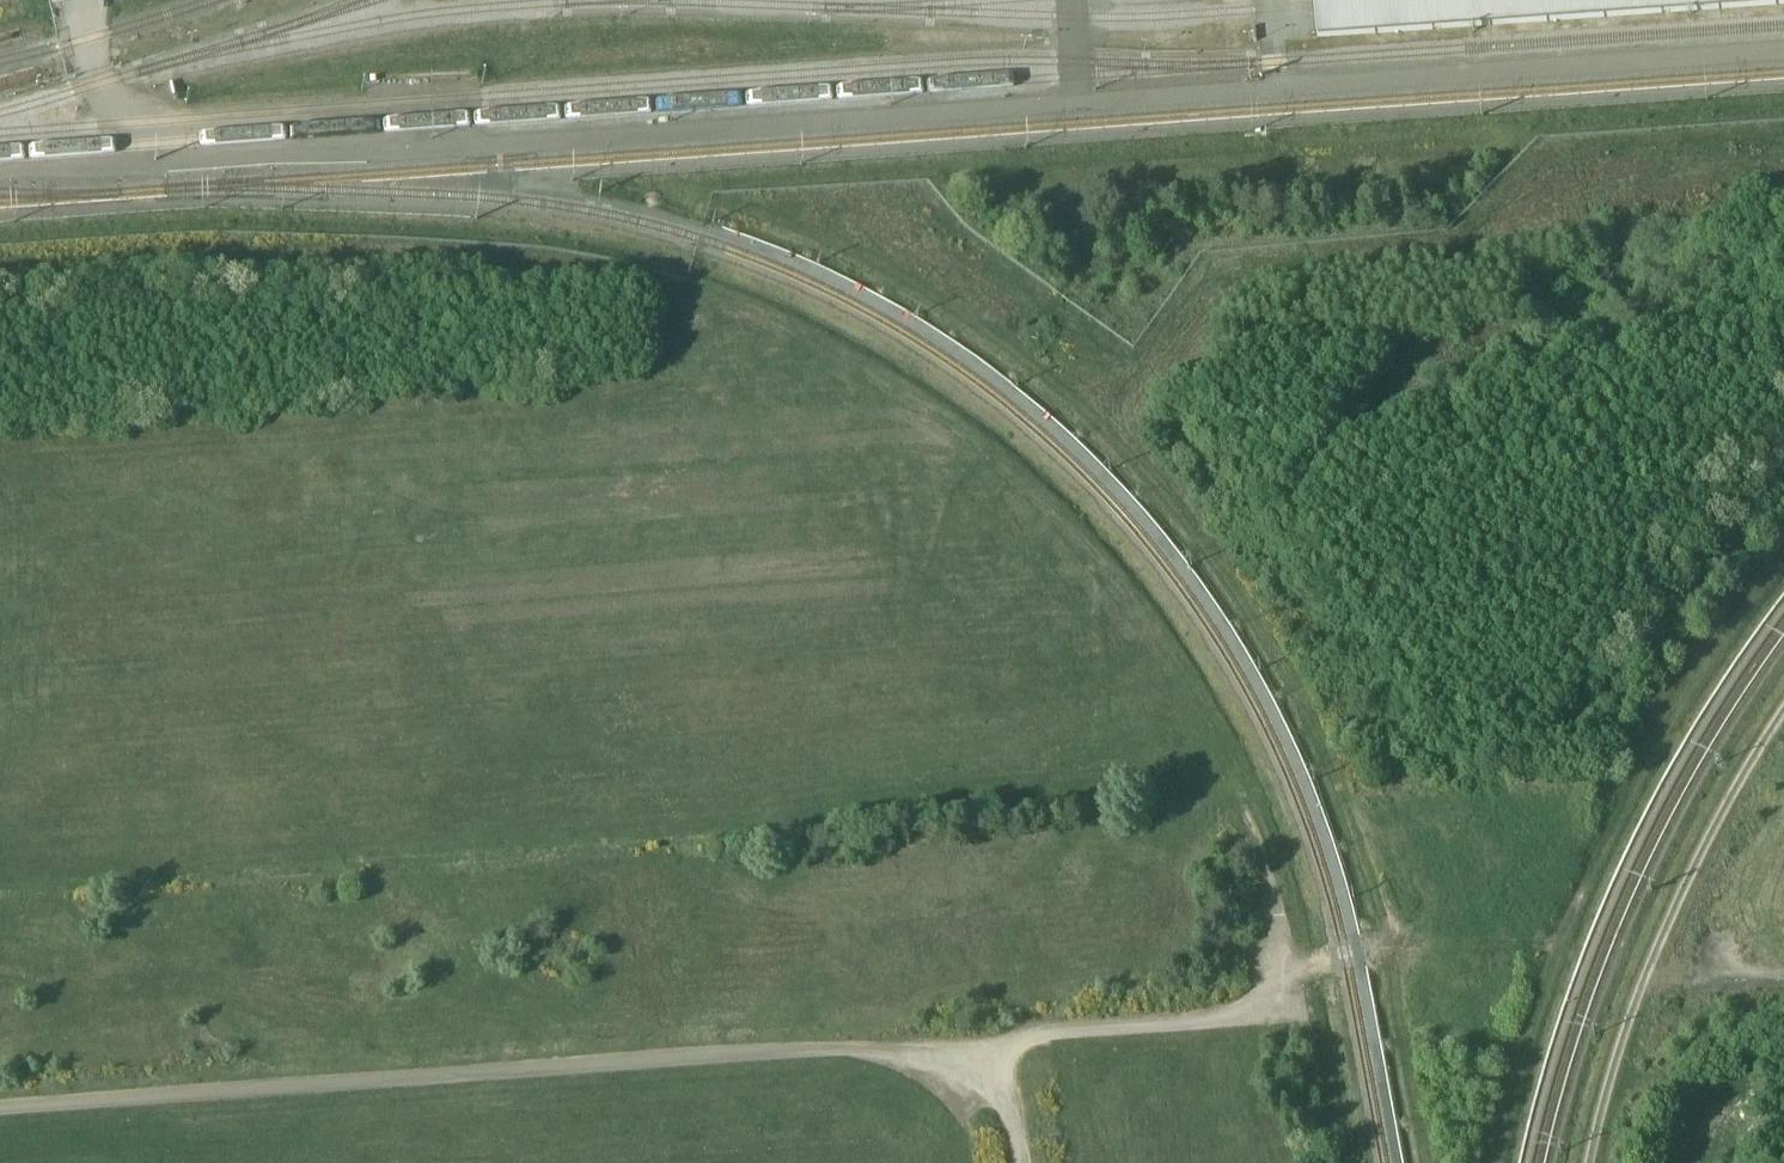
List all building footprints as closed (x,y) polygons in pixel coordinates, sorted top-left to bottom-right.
[(1317,13),(1318,39),(1783,5),(1783,0),(1315,0),(1317,13)]
